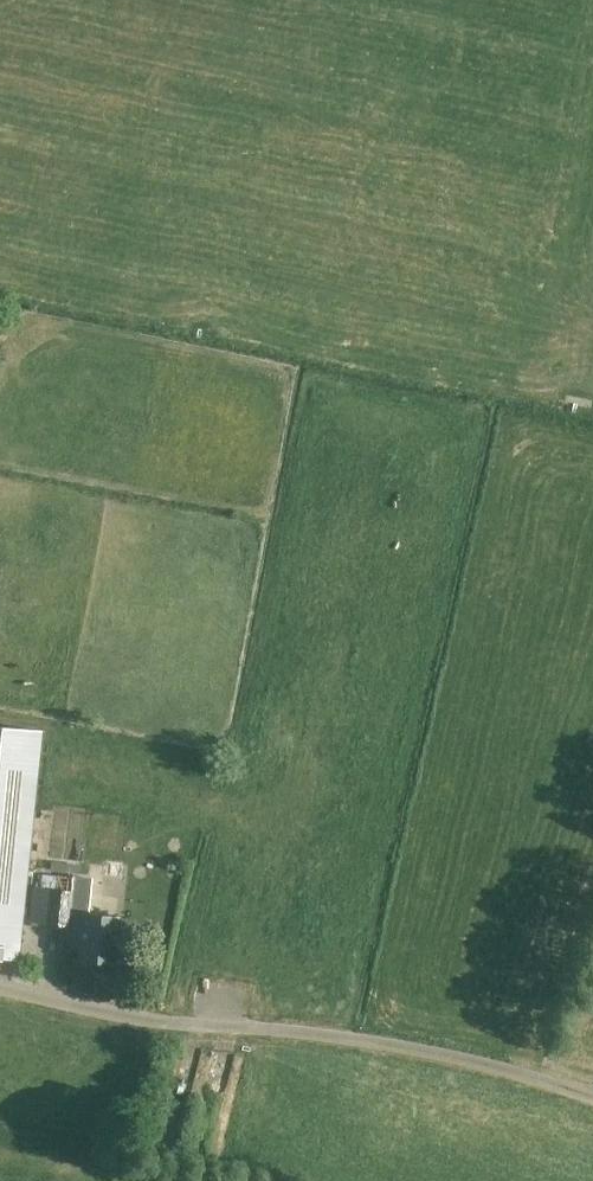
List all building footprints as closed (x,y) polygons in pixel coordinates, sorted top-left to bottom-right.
[(20,960),(44,730),(0,726),(0,958),(20,960)] [(105,860),(103,879),(122,881),(123,862),(105,860)] [(45,924),(73,927),(76,892),(48,889),(45,924)] [(119,917),(78,913),(75,939),(82,940),(81,960),(115,963),(119,917)]
